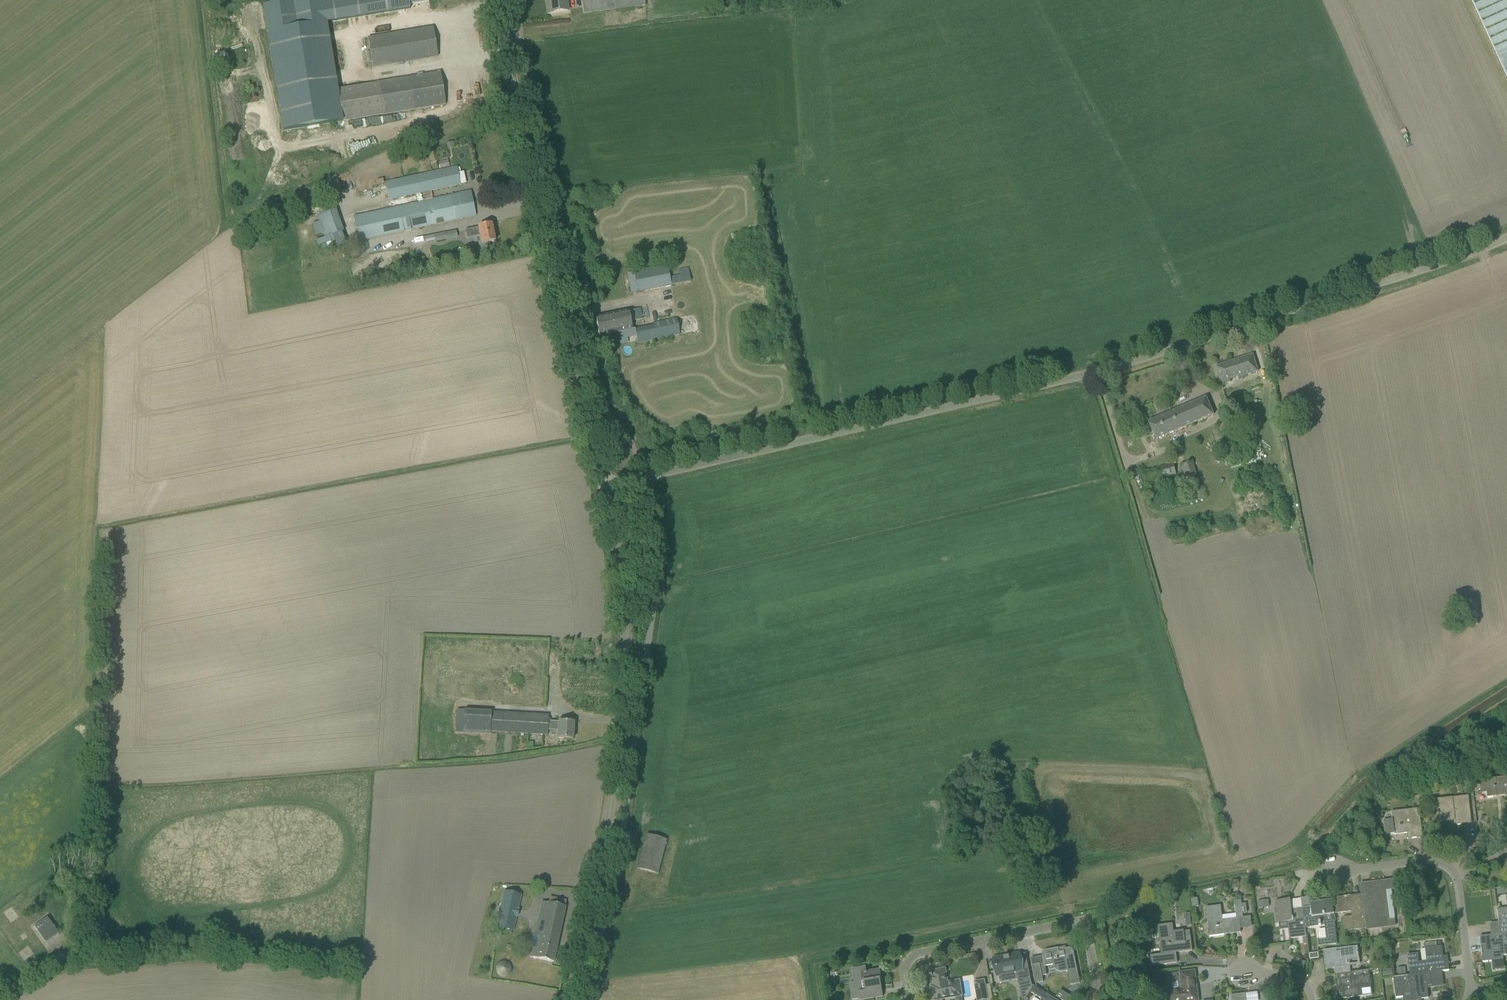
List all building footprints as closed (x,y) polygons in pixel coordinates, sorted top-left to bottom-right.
[(343,122),(446,104),(440,72),(338,89),(328,25),(410,11),(410,7),(430,3),(429,0),(331,0),(324,1),(324,0),(298,0),(264,5),(283,131),(343,122)] [(549,14),(568,11),(566,0),(547,0),(549,14)] [(583,7),(583,14),(600,12),(598,0),(582,0),(583,7)] [(1506,77),(1506,0),(1472,0),(1506,77)] [(368,38),(373,67),(427,58),(437,57),(433,27),(423,29),(368,38)] [(392,138),(410,132),(408,125),(390,130),(392,138)] [(431,191),(460,185),(457,168),(385,183),(389,200),(422,193),(423,201),(353,216),(358,242),(475,216),(470,192),(433,200),(431,191)] [(341,233),(344,232),(333,203),(320,207),(320,208),(314,210),(317,216),(316,217),(318,222),(312,224),(316,235),(322,233),(324,239),(325,238),(328,248),(345,243),(341,233)] [(479,236),(481,244),(495,241),(491,225),(478,228),(465,231),(467,238),(479,236)] [(458,237),(456,230),(424,237),(425,243),(435,241),(435,242),(458,237)] [(458,255),(452,257),(454,263),(468,260),(465,250),(460,252),(458,255)] [(634,272),(628,273),(632,293),(638,292),(671,286),(671,285),(690,281),(688,269),(679,271),(680,275),(669,277),(667,265),(634,272)] [(637,343),(680,335),(676,317),(652,322),(653,325),(632,330),(630,322),(642,319),(640,309),(628,311),(595,318),(599,336),(618,332),(620,344),(637,340),(637,343)] [(1215,367),(1218,376),(1221,385),(1230,382),(1230,379),(1237,377),(1238,378),(1258,372),(1252,355),(1215,367)] [(1206,398),(1148,422),(1155,440),(1213,415),(1206,398)] [(1237,418),(1222,423),(1226,434),(1240,429),(1237,418)] [(1200,484),(1194,467),(1196,467),(1195,461),(1181,466),(1193,500),(1206,495),(1204,491),(1202,492),(1202,490),(1200,484)] [(1143,472),(1147,485),(1176,476),(1172,463),(1143,472)] [(463,733),(465,710),(457,710),(456,733),(463,733)] [(572,739),(573,722),(558,722),(548,722),(548,715),(490,712),(489,732),(494,732),(547,735),(547,730),(558,731),(557,739),(572,739)] [(1480,793),(1486,793),(1487,798),(1506,795),(1506,777),(1478,780),(1480,793)] [(1437,800),(1438,809),(1439,819),(1454,818),(1454,825),(1470,823),(1468,800),(1452,802),(1452,798),(1437,800)] [(1386,835),(1386,834),(1394,833),(1394,835),(1406,833),(1407,839),(1422,837),(1421,827),(1419,808),(1391,812),(1392,820),(1384,821),(1383,821),(1385,835),(1386,835)] [(637,869),(658,874),(666,840),(646,835),(637,869)] [(1360,887),(1361,894),(1366,929),(1395,926),(1390,890),(1394,890),(1393,881),(1372,883),(1372,886),(1360,887)] [(505,892),(495,937),(500,938),(502,929),(513,932),(518,909),(521,895),(505,892)] [(1361,894),(1336,897),(1338,914),(1351,912),(1351,917),(1343,918),(1345,932),(1366,929),(1361,894)] [(553,962),(565,907),(564,907),(565,901),(550,898),(549,903),(542,902),(530,957),(553,962)] [(1306,937),(1305,928),(1302,908),(1291,910),(1290,899),(1275,901),(1278,923),(1287,922),(1289,939),(1302,937),(1306,937)] [(1205,907),(1209,937),(1240,933),(1238,918),(1243,917),(1241,900),(1234,901),(1236,918),(1222,920),(1220,905),(1205,907)] [(1269,907),(1268,900),(1257,901),(1258,908),(1269,907)] [(1305,928),(1324,925),(1326,939),(1316,940),(1317,946),(1327,945),(1337,944),(1332,900),(1310,903),(1310,907),(1302,908),(1305,928)] [(1506,908),(1497,909),(1500,934),(1506,934),(1506,908)] [(34,927),(45,943),(58,934),(47,918),(34,927)] [(1192,951),(1190,936),(1189,931),(1173,933),(1172,924),(1157,925),(1161,954),(1150,956),(1151,966),(1177,963),(1175,951),(1180,950),(1181,952),(1192,951)] [(1500,934),(1480,937),(1483,962),(1497,960),(1496,956),(1506,955),(1506,934),(1500,934)] [(1053,965),(1053,962),(1057,962),(1057,965),(1058,966),(1059,967),(1060,968),(1061,968),(1062,968),(1066,967),(1070,985),(1080,983),(1073,952),(1073,951),(1073,950),(1072,950),(1071,949),(1070,948),(1069,948),(1068,948),(1066,949),(1065,946),(1046,950),(1045,950),(1044,951),(1043,952),(1043,953),(1042,953),(1042,954),(1042,955),(1042,956),(1037,957),(1039,964),(1032,965),(1034,975),(1036,983),(1043,982),(1042,976),(1047,975),(1045,966),(1053,965)] [(1449,971),(1447,956),(1443,957),(1441,946),(1431,948),(1425,948),(1426,961),(1419,962),(1418,954),(1407,955),(1407,956),(1408,964),(1410,975),(1429,973),(1449,971)] [(1334,968),(1335,975),(1350,972),(1349,960),(1359,959),(1358,952),(1357,947),(1323,951),(1325,969),(1334,968)] [(994,959),(994,960),(995,963),(997,973),(997,976),(1008,974),(1008,978),(1015,977),(1017,976),(1019,984),(1021,999),(1026,998),(1033,986),(1032,985),(1031,982),(1030,976),(1028,966),(1021,968),(1019,958),(1018,955),(1018,954),(1017,954),(1015,954),(997,958),(994,959)] [(1406,964),(1406,956),(1394,957),(1395,963),(1402,962),(1403,964),(1406,964)] [(1145,962),(1133,964),(1134,974),(1146,972),(1145,962)] [(854,982),(849,983),(852,999),(860,998),(860,999),(861,999),(874,998),(873,991),(882,990),(880,979),(881,979),(880,969),(866,972),(866,971),(865,967),(852,969),(854,982)] [(1405,967),(1397,968),(1398,975),(1406,974),(1405,967)] [(930,985),(932,999),(939,999),(962,996),(959,980),(948,982),(946,968),(929,971),(930,975),(929,975),(929,977),(931,977),(933,985),(930,985)] [(1350,972),(1335,975),(1338,999),(1360,997),(1359,988),(1371,986),(1369,976),(1369,970),(1350,972)] [(1168,999),(1198,999),(1194,971),(1168,974),(1169,982),(1177,981),(1178,985),(1181,984),(1182,989),(1167,991),(1168,999)] [(1410,975),(1393,977),(1396,998),(1404,997),(1403,992),(1411,991),(1412,999),(1418,999),(1428,998),(1426,988),(1431,987),(1429,973),(1410,975)] [(1132,976),(1133,983),(1150,981),(1149,974),(1132,976)] [(984,980),(974,982),(977,999),(987,999),(993,999),(991,989),(986,989),(984,980)] [(1043,999),(1047,999),(1050,996),(1034,986),(1030,992),(1043,999)] [(1248,999),(1258,999),(1258,992),(1247,993),(1248,999)]
